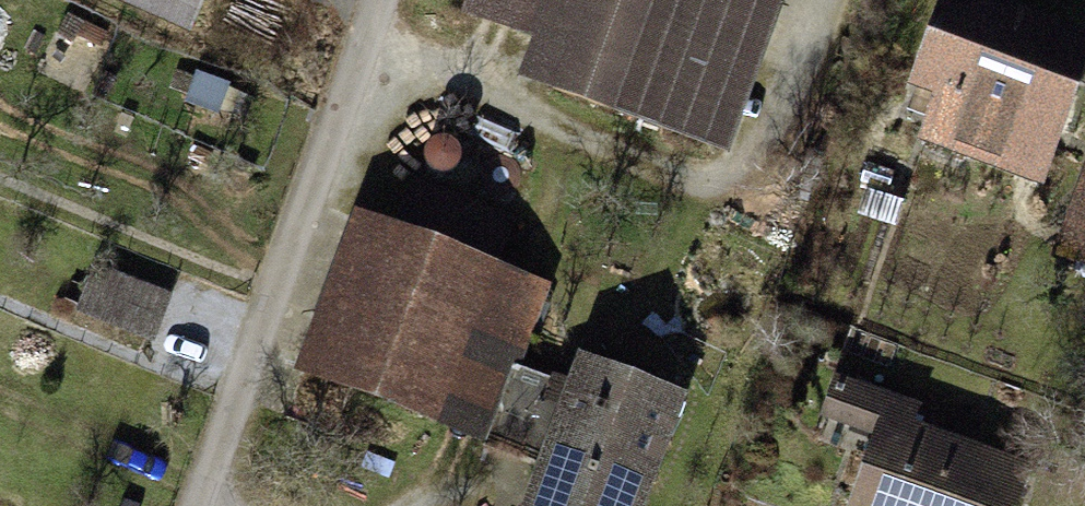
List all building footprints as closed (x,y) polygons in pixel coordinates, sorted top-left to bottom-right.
[(173,39),(189,0),(79,0),(173,39)] [(450,29),(509,50),(499,80),(716,155),(770,0),(460,0),(450,29)] [(957,0),(932,0),(894,110),(925,121),(919,138),(995,164),(1042,30),(957,0)] [(383,224),(345,211),(285,386),(479,452),(536,285),(482,267),(500,215),(398,181),(383,224)] [(166,297),(89,266),(65,325),(142,356),(166,297)] [(562,358),(512,505),(631,505),(669,394),(562,358)] [(1024,467),(905,429),(912,406),(823,378),(809,423),(851,437),(829,505),(1012,505),(1024,467)]
